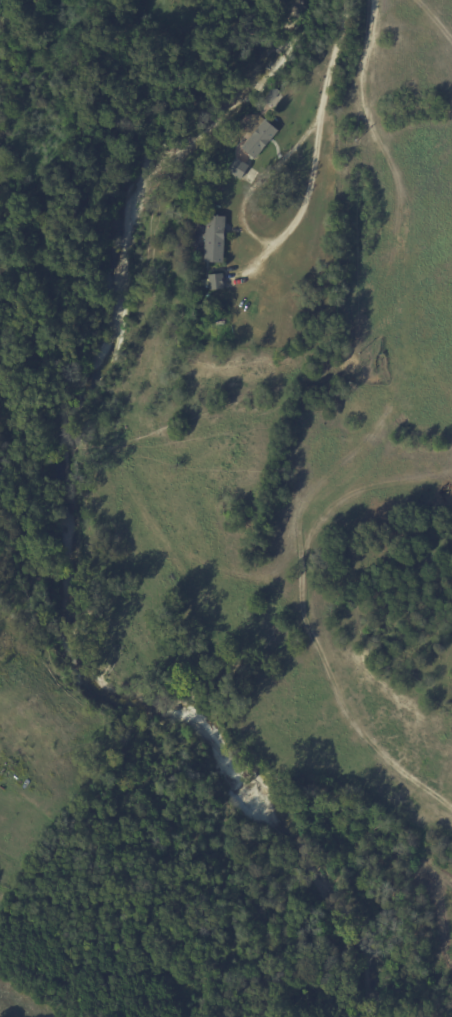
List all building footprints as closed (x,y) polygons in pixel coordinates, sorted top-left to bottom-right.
[(269,121),(281,132),(257,160),(244,149),(267,120),(269,121)] [(247,164),(252,167),(244,181),(230,172),(238,159),(247,164)] [(226,217),(224,263),(205,263),(207,216),(226,217)] [(227,274),(228,290),(211,292),(210,275),(227,274)]
